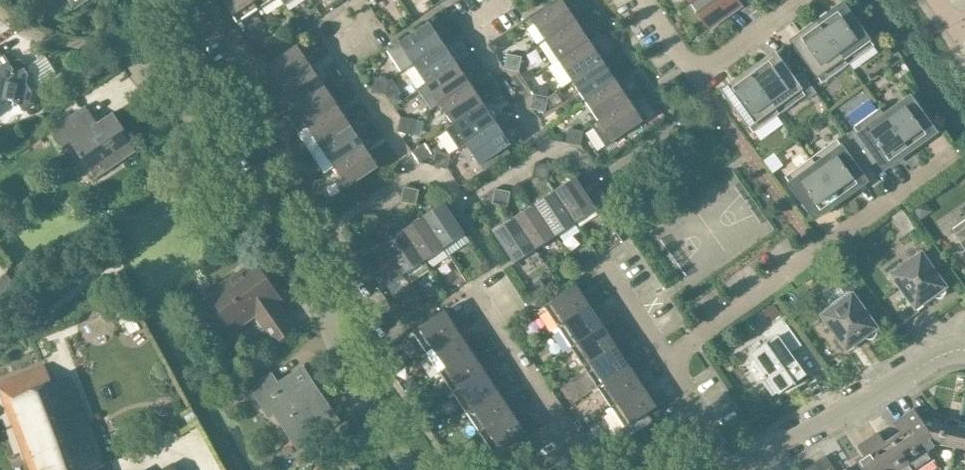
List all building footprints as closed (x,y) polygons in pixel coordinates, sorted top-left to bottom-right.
[(74,8),(87,0),(69,0),(74,8)] [(242,28),(244,26),(241,21),(258,9),(259,9),(253,0),(224,0),(242,28)] [(259,9),(258,9),(262,14),(264,12),(261,7),(272,0),(253,0),(259,9)] [(577,20),(574,16),(575,15),(565,0),(564,1),(563,0),(532,20),(546,41),(577,20)] [(709,29),(742,5),(738,0),(689,0),(709,29)] [(819,21),(849,64),(875,46),(846,6),(836,13),(834,10),(819,21)] [(546,41),(559,61),(590,40),(588,36),(589,35),(578,19),(577,20),(546,41)] [(822,84),(849,64),(819,21),(801,34),(804,37),(794,44),(822,84)] [(413,64),(444,43),(442,39),(443,38),(433,23),(431,24),(431,23),(400,43),(398,40),(386,48),(387,49),(402,71),(413,64)] [(559,61),(572,81),(603,60),(601,56),(602,55),(592,39),(590,40),(559,61)] [(444,43),(413,64),(426,84),(458,63),(455,59),(457,58),(446,42),(444,43)] [(281,88),(314,65),(312,67),(310,63),(311,62),(301,46),(299,47),(299,46),(268,67),(281,88)] [(511,70),(514,55),(507,54),(504,68),(511,70)] [(0,55),(0,102),(2,100),(5,101),(7,104),(13,106),(16,103),(19,104),(23,112),(36,103),(38,93),(32,85),(35,76),(28,66),(25,68),(23,65),(20,67),(19,65),(11,65),(5,55),(1,57),(0,55)] [(519,71),(522,57),(514,55),(511,70),(519,71)] [(749,71),(780,114),(806,96),(808,99),(817,93),(802,72),(793,78),(778,55),(768,63),(765,60),(749,71)] [(90,59),(87,71),(99,74),(102,62),(90,59)] [(572,81),(585,101),(617,80),(614,76),(616,75),(605,59),(603,60),(572,81)] [(440,104),(472,82),(471,83),(468,79),(470,78),(459,62),(458,63),(426,84),(440,104)] [(294,107),(325,87),(323,83),(325,82),(314,65),(281,88),(287,96),(294,107)] [(754,133),(780,114),(749,71),(733,83),(735,86),(725,93),(754,133)] [(379,93),(382,78),(374,77),(371,92),(379,93)] [(386,95),(389,80),(382,78),(379,93),(386,95)] [(585,101),(599,121),(630,100),(627,95),(629,95),(618,79),(617,80),(585,101)] [(453,123),(486,102),(486,101),(484,102),(482,99),(483,98),(472,82),(440,104),(453,123)] [(308,127),(340,105),(339,106),(336,102),(338,101),(327,85),(325,87),(294,107),(308,127)] [(538,110),(541,95),(533,94),(530,109),(538,110)] [(545,112),(548,97),(541,95),(538,110),(545,112)] [(253,112),(256,97),(248,96),(245,111),(253,112)] [(881,108),(911,151),(937,132),(911,96),(888,112),(883,106),(881,108)] [(260,114),(263,99),(256,97),(253,112),(260,114)] [(599,121),(591,126),(592,127),(593,126),(606,145),(612,141),(644,120),(641,116),(642,115),(632,99),(599,121)] [(466,143),(499,122),(499,121),(497,122),(495,118),(496,118),(486,102),(453,123),(453,124),(445,129),(458,149),(466,143)] [(321,147),(354,125),(353,124),(352,125),(349,122),(351,121),(340,105),(308,127),(321,147)] [(855,129),(847,135),(858,151),(866,145),(882,167),(892,160),(898,156),(900,159),(911,151),(881,108),(854,127),(855,129)] [(92,127),(80,109),(51,129),(63,147),(71,142),(88,167),(101,158),(108,170),(133,153),(120,133),(125,130),(113,113),(92,127)] [(405,133),(408,118),(401,117),(398,132),(405,133)] [(413,135),(416,120),(408,118),(405,133),(413,135)] [(466,143),(458,149),(467,144),(480,164),(511,143),(508,138),(510,137),(499,122),(466,143)] [(334,166),(367,145),(365,146),(363,142),(364,141),(354,125),(321,147),(334,166)] [(573,144),(576,129),(569,128),(566,143),(573,144)] [(581,146),(584,131),(576,129),(573,144),(581,146)] [(279,152),(282,137),(274,136),(271,151),(279,152)] [(286,154),(289,139),(282,137),(279,152),(286,154)] [(811,158),(842,200),(868,182),(837,139),(811,158)] [(367,145),(334,166),(348,187),(379,166),(376,162),(377,161),(367,145)] [(440,167),(444,152),(436,151),(433,166),(440,167)] [(448,169),(451,154),(444,152),(440,167),(448,169)] [(816,220),(842,200),(811,158),(785,177),(816,220)] [(549,172),(550,165),(535,162),(534,169),(549,172)] [(547,180),(549,172),(534,169),(532,177),(547,180)] [(306,192),(309,177),(301,176),(298,191),(306,192)] [(313,194),(316,179),(309,177),(306,192),(313,194)] [(554,190),(576,223),(596,209),(576,178),(571,181),(570,180),(554,190)] [(417,197),(419,190),(404,187),(402,194),(417,197)] [(509,199),(510,192),(495,188),(494,196),(509,199)] [(556,236),(576,223),(554,190),(555,192),(551,195),(550,193),(534,204),(556,236)] [(416,205),(417,197),(402,194),(401,202),(416,205)] [(507,207),(509,199),(494,196),(492,203),(507,207)] [(923,199),(911,208),(920,220),(932,211),(923,199)] [(423,215),(449,255),(470,241),(445,203),(440,206),(439,205),(423,215)] [(536,249),(556,236),(534,204),(535,205),(531,208),(530,206),(514,217),(536,249)] [(377,224),(379,216),(364,213),(362,221),(377,224)] [(448,255),(449,255),(424,217),(420,219),(419,218),(403,229),(424,261),(444,248),(448,255)] [(515,263),(536,249),(514,217),(515,219),(512,221),(511,219),(494,230),(495,232),(515,263)] [(376,231),(377,224),(362,221),(361,228),(376,231)] [(953,229),(964,246),(964,221),(953,229)] [(399,231),(383,242),(384,243),(404,274),(410,283),(430,269),(424,261),(403,229),(404,230),(400,233),(399,231)] [(384,288),(404,274),(384,243),(380,246),(379,244),(363,255),(364,257),(363,257),(384,288)] [(945,287),(921,254),(903,266),(901,263),(890,271),(916,308),(933,296),(937,298),(941,298),(945,295),(946,291),(945,287)] [(294,328),(276,301),(280,298),(254,262),(209,293),(235,330),(255,315),(274,343),(294,328)] [(5,273),(0,277),(0,311),(22,293),(5,273)] [(534,285),(528,289),(534,299),(541,294),(534,285)] [(590,306),(603,298),(599,291),(585,300),(576,285),(540,310),(541,312),(546,309),(558,327),(590,306)] [(872,339),(876,336),(877,332),(876,328),(850,292),(821,312),(847,349),(864,337),(868,339),(872,339)] [(773,304),(763,311),(769,320),(780,313),(773,304)] [(599,320),(590,306),(558,327),(553,330),(555,333),(560,329),(572,347),(603,326),(617,317),(612,311),(599,320)] [(458,332),(471,323),(467,316),(454,325),(444,311),(408,335),(410,337),(415,334),(426,352),(427,352),(458,331),(458,332)] [(802,345),(783,319),(762,334),(769,343),(768,344),(767,342),(765,343),(767,345),(766,346),(765,345),(751,355),(765,375),(762,377),(764,379),(763,380),(763,379),(761,380),(773,396),(778,392),(779,394),(793,384),(794,383),(795,385),(797,384),(795,382),(807,375),(791,353),(802,345)] [(612,340),(603,326),(572,347),(567,350),(568,353),(573,350),(585,367),(616,346),(630,337),(626,331),(612,340)] [(467,345),(458,332),(458,331),(427,352),(426,352),(421,355),(423,358),(428,354),(440,372),(471,351),(485,342),(480,336),(467,345)] [(625,360),(616,346),(585,367),(580,370),(582,373),(587,370),(598,387),(630,366),(643,357),(639,351),(625,360)] [(480,365),(471,351),(440,372),(435,375),(437,378),(442,375),(453,392),(485,371),(498,362),(494,356),(480,365)] [(396,353),(385,360),(394,374),(405,366),(396,353)] [(639,380),(630,366),(598,387),(593,390),(595,393),(600,389),(611,407),(612,407),(643,386),(657,377),(652,371),(639,380)] [(45,367),(0,384),(0,391),(30,469),(95,469),(105,466),(71,378),(53,385),(45,367)] [(318,389),(303,367),(278,384),(271,373),(250,388),(268,414),(272,412),(292,442),(309,431),(315,438),(335,424),(313,393),(318,389)] [(494,385),(485,371),(453,392),(448,395),(450,398),(455,395),(466,412),(467,412),(498,391),(498,392),(512,382),(507,376),(494,385)] [(652,400),(643,386),(612,407),(611,407),(606,410),(608,413),(613,409),(625,427),(670,397),(666,391),(652,400)] [(507,405),(498,392),(498,391),(467,412),(466,412),(462,415),(463,418),(468,414),(480,432),(511,411),(511,412),(525,402),(521,396),(507,405)] [(903,415),(934,460),(934,459),(928,451),(938,444),(954,448),(960,421),(947,418),(946,424),(920,419),(913,408),(903,415)] [(480,432),(471,438),(485,458),(538,423),(534,416),(520,425),(511,412),(511,411),(480,432)] [(934,460),(903,415),(893,421),(900,432),(893,437),(915,469),(918,469),(934,460)] [(960,421),(954,448),(964,450),(964,422),(960,421)] [(889,469),(915,469),(893,437),(885,442),(878,432),(868,439),(889,469)] [(597,437),(588,443),(594,453),(603,447),(597,437)] [(856,462),(862,469),(889,469),(868,439),(858,445),(865,456),(856,462)] [(820,469),(836,469),(826,455),(815,462),(820,469)] [(456,468),(458,469),(474,469),(467,460),(456,468)]
